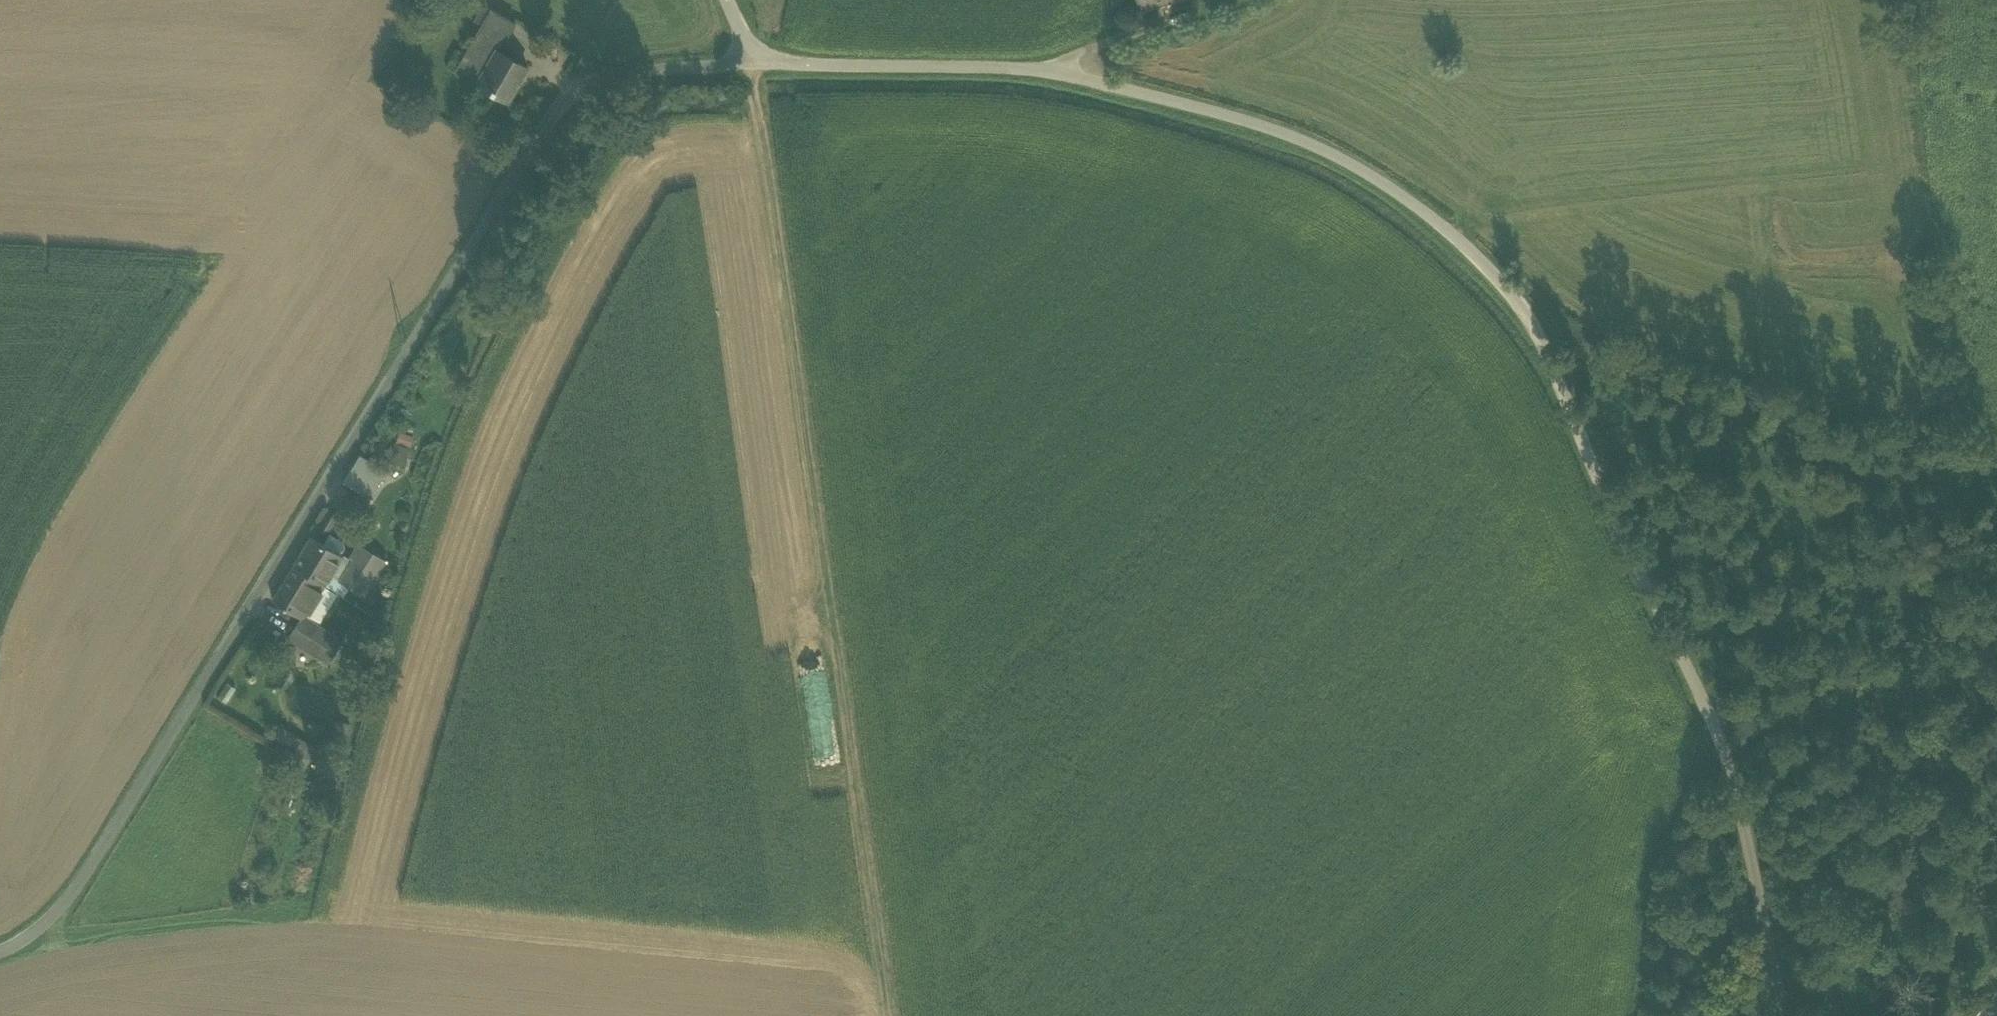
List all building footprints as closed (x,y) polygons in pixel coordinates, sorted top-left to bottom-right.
[(1141,9),(1173,0),(1139,0),(1141,9)] [(497,8),(488,22),(511,37),(520,22),(497,8)] [(502,51),(511,37),(488,22),(479,37),(502,51)] [(477,86),(508,105),(530,69),(502,51),(479,37),(465,58),(486,71),(481,79),(477,86)] [(486,71),(465,58),(461,66),(481,79),(486,71)] [(399,431),(395,442),(409,447),(413,436),(399,431)] [(389,458),(403,464),(405,459),(414,463),(417,454),(408,451),(394,446),(389,458)] [(385,471),(360,455),(344,481),(370,497),(385,471)] [(328,510),(318,528),(327,534),(338,516),(328,510)] [(329,533),(322,544),(340,555),(345,549),(343,542),(329,533)] [(350,561),(340,555),(322,544),(311,537),(292,565),(324,586),(331,575),(348,586),(361,594),(380,564),(357,550),(350,561)] [(305,616),(324,586),(292,565),(271,598),(300,617),(302,614),(305,616)] [(324,586),(337,593),(342,597),(348,586),(331,575),(324,586)] [(337,593),(324,586),(305,616),(317,624),(337,593)] [(287,638),(327,663),(342,639),(317,624),(305,616),(302,614),(300,617),(287,638)] [(226,704),(236,687),(227,682),(217,698),(226,704)] [(272,739),(285,747),(309,762),(317,748),(280,725),(272,739)] [(304,770),(309,762),(285,747),(280,756),(304,770)]
